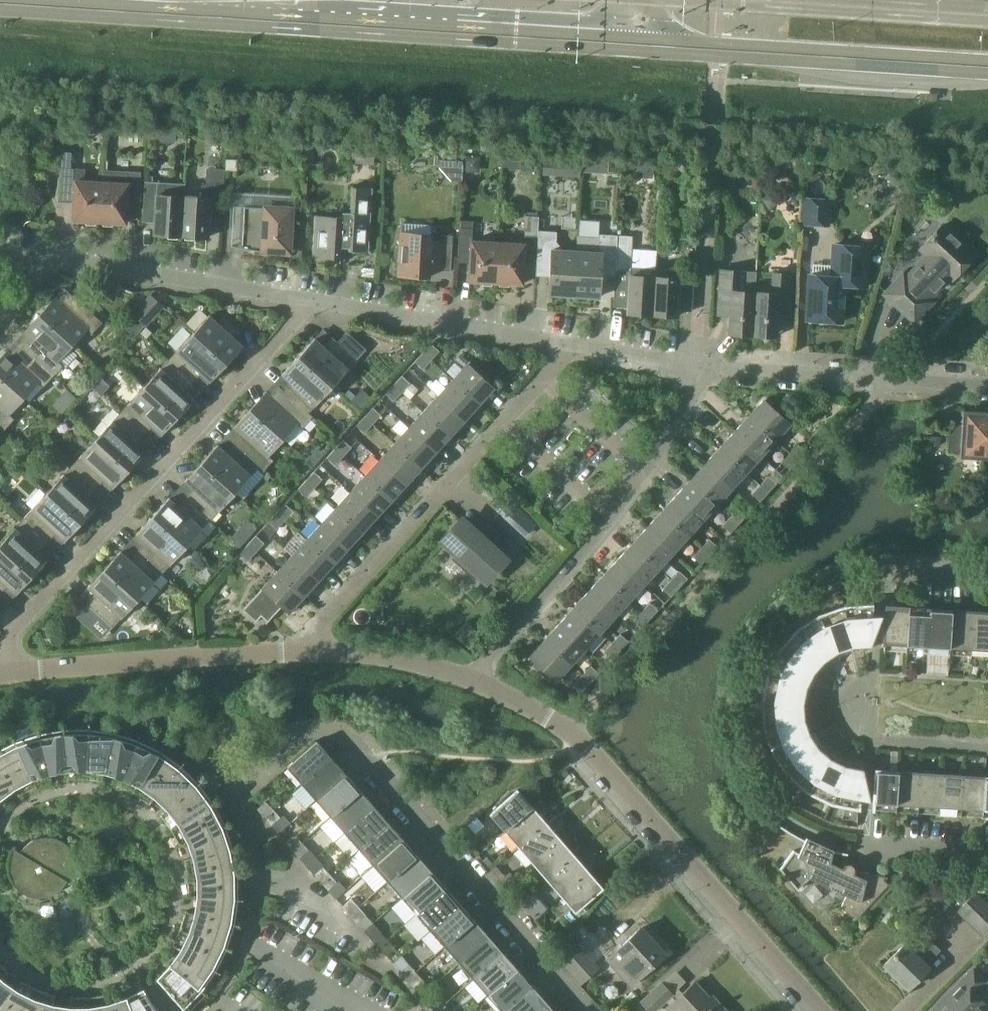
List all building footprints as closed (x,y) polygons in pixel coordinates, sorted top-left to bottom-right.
[(147,137),(176,139),(176,129),(171,129),(171,128),(165,128),(148,128),(147,137)] [(56,168),(60,168),(59,197),(74,198),(73,220),(101,222),(104,182),(85,181),(85,169),(71,168),(72,152),(61,151),(56,163),(56,168)] [(514,153),(506,152),(504,167),(512,168),(514,153)] [(357,154),(356,163),(374,164),(375,155),(357,154)] [(474,172),(480,167),(480,157),(465,156),(464,171),(474,172)] [(448,160),(448,168),(453,174),(461,174),(462,160),(458,160),(457,159),(456,158),(456,159),(455,160),(448,160)] [(543,174),(561,175),(562,160),(544,158),(543,174)] [(238,160),(227,159),(226,171),(238,172),(238,160)] [(583,165),(583,170),(593,171),(593,166),(593,162),(583,161),(583,165)] [(764,168),(763,180),(769,181),(773,176),(773,168),(764,168)] [(104,170),(104,182),(101,222),(126,223),(128,201),(140,202),(141,172),(104,170)] [(735,171),(724,171),(724,186),(734,186),(735,171)] [(663,181),(670,186),(674,179),(668,174),(663,181)] [(760,188),(761,174),(753,174),(753,188),(760,188)] [(906,179),(892,179),(892,193),(906,193),(906,179)] [(155,234),(182,236),(184,196),(185,184),(145,181),(144,211),(156,212),(155,234)] [(201,197),(184,196),(182,236),(208,237),(209,215),(222,216),(224,186),(207,185),(202,185),(201,197)] [(369,251),(373,187),(353,186),(351,212),(343,212),(343,217),(315,215),(312,260),(340,262),(341,246),(349,247),(349,250),(369,251)] [(769,209),(780,202),(772,191),(762,198),(769,209)] [(828,225),(829,199),(806,198),(804,224),(828,225)] [(292,209),(244,206),(242,247),(232,245),(231,246),(291,256),(291,255),(267,251),(267,249),(289,251),(292,209)] [(538,232),(538,231),(539,216),(525,215),(524,228),(525,232),(525,244),(500,242),(498,282),(523,284),(524,262),(536,262),(538,232)] [(460,228),(458,258),(470,258),(469,280),(498,282),(500,242),(472,240),(473,229),(473,221),(460,221),(460,228)] [(451,271),(453,243),(453,235),(442,235),(440,236),(439,241),(432,241),(433,224),(401,223),(400,245),(397,245),(395,249),(394,252),(394,256),(395,259),(396,263),(399,263),(398,275),(430,277),(430,267),(438,268),(437,270),(451,271)] [(969,262),(975,255),(942,225),(921,248),(928,255),(907,277),(903,274),(885,294),(914,321),(932,301),(929,298),(956,268),(960,272),(969,262)] [(549,294),(576,295),(579,251),(563,250),(556,241),(556,232),(538,231),(538,232),(537,263),(551,264),(549,294)] [(579,251),(576,295),(600,297),(602,267),(616,268),(618,235),(600,235),(600,237),(580,236),(579,251)] [(835,244),(833,276),(844,285),(866,286),(868,246),(835,244)] [(653,314),(656,268),(657,250),(631,249),(630,271),(616,269),(614,298),(625,299),(628,304),(628,313),(653,314)] [(680,270),(656,268),(653,314),(678,316),(678,307),(682,302),(693,302),(694,274),(680,274),(680,270)] [(721,269),(718,315),(730,315),(729,324),(729,332),(729,333),(730,333),(737,333),(738,334),(741,337),(744,334),(753,334),(756,291),(756,271),(740,270),(721,269)] [(756,291),(753,334),(762,335),(765,338),(768,335),(775,336),(777,336),(777,335),(777,327),(778,318),(790,319),(793,273),(773,272),(772,288),(768,292),(756,291)] [(842,322),(844,285),(833,276),(810,275),(808,320),(842,322)] [(53,300),(40,315),(74,345),(88,329),(93,333),(103,322),(68,291),(60,300),(57,297),(56,296),(53,300)] [(135,311),(133,314),(146,326),(164,306),(151,294),(140,306),(135,311)] [(137,303),(132,308),(135,311),(140,306),(137,303)] [(26,336),(19,344),(54,376),(63,365),(66,368),(78,354),(71,348),(74,345),(40,315),(26,330),(23,333),(24,334),(26,336)] [(210,315),(193,333),(227,363),(241,348),(243,345),(242,344),(242,345),(239,342),(234,338),(240,331),(234,322),(224,316),(219,323),(210,315)] [(146,327),(141,333),(146,338),(152,332),(146,327)] [(312,341),(299,356),(332,387),(357,359),(366,349),(347,331),(338,341),(332,337),(324,346),(318,341),(316,339),(316,338),(315,338),(312,341)] [(193,333),(169,359),(194,382),(202,373),(207,378),(210,380),(209,381),(210,382),(213,378),(227,363),(193,333)] [(432,343),(424,351),(433,359),(440,351),(432,343)] [(0,358),(0,376),(25,398),(40,382),(44,386),(54,376),(19,344),(11,353),(9,350),(8,350),(5,353),(0,358)] [(424,351),(415,361),(424,369),(433,359),(424,351)] [(461,354),(456,359),(464,366),(468,362),(469,361),(461,354)] [(285,371),(282,374),(283,375),(283,374),(286,377),(291,381),(284,389),(283,390),(308,413),(309,412),(332,387),(299,356),(285,371)] [(169,359),(145,386),(178,417),(192,402),(195,398),(194,397),(193,398),(191,396),(186,391),(194,382),(169,359)] [(479,404),(495,387),(488,380),(490,378),(477,366),(475,369),(468,362),(464,366),(453,379),(479,404)] [(404,373),(395,383),(404,390),(411,382),(412,381),(404,373)] [(1,425),(0,426),(4,430),(15,418),(10,414),(25,398),(0,376),(0,424),(1,425)] [(465,420),(479,404),(453,379),(438,395),(465,420)] [(404,390),(402,392),(410,399),(419,389),(411,382),(404,390)] [(394,384),(386,393),(395,401),(402,392),(394,384)] [(84,391),(78,385),(72,392),(77,397),(84,391)] [(264,394),(250,409),(284,440),(299,424),(303,428),(313,416),(309,412),(308,413),(283,390),(284,389),(279,385),(270,394),(268,392),(267,391),(264,394)] [(145,386),(120,412),(145,435),(153,426),(159,431),(161,433),(161,434),(162,435),(165,432),(178,417),(145,386)] [(351,400),(361,409),(372,397),(362,388),(356,395),(351,400)] [(431,390),(428,393),(435,399),(438,395),(431,390)] [(450,436),(465,420),(438,395),(435,399),(423,411),(450,436)] [(776,440),(791,423),(784,416),(786,414),(774,403),(771,405),(764,398),(749,416),(776,440)] [(373,407),(366,415),(375,422),(382,415),(373,407)] [(237,430),(228,440),(234,445),(235,444),(260,466),(259,467),(263,471),(274,460),(269,456),(284,440),(250,409),(236,424),(233,427),(234,428),(237,430)] [(960,457),(984,459),(987,411),(963,410),(962,424),(950,423),(948,452),(960,453),(960,457)] [(436,452),(450,436),(423,411),(409,427),(436,452)] [(120,412),(96,439),(130,470),(143,455),(146,452),(145,451),(142,449),(137,444),(145,435),(120,412)] [(365,432),(375,422),(366,415),(357,425),(365,432)] [(749,416),(734,432),(761,456),(776,440),(749,416)] [(421,468),(436,452),(409,427),(394,443),(421,468)] [(734,432),(720,448),(746,472),(761,456),(734,432)] [(930,436),(930,445),(941,446),(941,436),(930,436)] [(96,439),(72,466),(97,488),(105,479),(110,484),(113,486),(112,487),(113,488),(116,485),(130,470),(96,439)] [(344,439),(336,448),(344,456),(352,447),(344,439)] [(407,484),(421,468),(394,443),(380,459),(407,484)] [(215,447),(201,462),(235,493),(259,467),(260,466),(235,444),(234,445),(226,453),(221,448),(219,445),(218,444),(215,447)] [(799,459),(806,451),(798,444),(790,452),(799,459)] [(336,465),(344,456),(336,448),(328,457),(336,465)] [(705,464),(732,488),(746,472),(720,448),(705,464)] [(790,469),(799,459),(790,452),(782,462),(790,469)] [(380,459),(365,475),(392,499),(407,484),(380,459)] [(188,477),(185,480),(186,481),(189,483),(194,488),(186,497),(211,520),(235,493),(201,462),(188,477)] [(705,464),(691,479),(717,504),(732,488),(705,464)] [(19,466),(12,473),(17,479),(25,472),(19,466)] [(72,466),(48,492),(81,523),(95,508),(98,505),(97,504),(96,504),(94,502),(88,497),(97,488),(72,466)] [(315,471),(307,480),(316,487),(323,479),(315,471)] [(351,491),(377,515),(392,499),(365,475),(351,491)] [(770,491),(777,483),(769,475),(761,483),(770,491)] [(676,495),(703,520),(717,504),(691,479),(676,495)] [(307,497),(316,487),(307,480),(298,489),(307,497)] [(761,501),(770,491),(761,483),(752,493),(761,501)] [(363,531),(377,515),(351,491),(336,507),(363,531)] [(48,492),(23,519),(48,541),(56,533),(62,537),(64,540),(65,541),(67,538),(81,523),(48,492)] [(676,495),(662,511),(688,536),(703,520),(676,495)] [(167,500),(153,515),(187,546),(189,544),(211,520),(186,497),(178,506),(173,501),(170,499),(171,498),(170,497),(167,500)] [(286,503),(278,512),(287,519),(294,511),(286,503)] [(348,547),(363,531),(336,507),(322,523),(348,547)] [(740,523),(747,515),(739,507),(731,515),(740,523)] [(662,511),(647,527),(674,552),(688,536),(662,511)] [(278,529),(287,519),(278,512),(269,521),(278,529)] [(139,531),(136,534),(137,535),(138,534),(140,536),(146,541),(138,550),(163,573),(185,548),(187,546),(153,515),(139,531)] [(731,532),(740,523),(731,515),(723,525),(731,532)] [(0,544),(0,546),(33,576),(46,561),(49,558),(48,557),(48,558),(45,555),(40,550),(48,541),(23,519),(0,544)] [(506,560),(498,553),(509,541),(490,524),(479,535),(462,520),(443,540),(459,554),(455,558),(475,576),(479,572),(487,580),(506,560)] [(334,563),(348,547),(322,523),(307,539),(334,563)] [(647,527),(633,543),(659,568),(674,552),(647,527)] [(245,541),(236,532),(231,537),(240,546),(245,541)] [(256,535),(249,543),(258,550),(265,543),(256,535)] [(319,579),(334,563),(307,539),(293,555),(319,579)] [(711,554),(718,546),(709,539),(702,546),(711,554)] [(258,550),(249,543),(240,553),(248,561),(258,550)] [(618,559),(645,584),(659,568),(633,543),(618,559)] [(189,544),(187,546),(191,550),(194,553),(196,550),(189,544)] [(0,594),(8,586),(13,590),(16,593),(15,593),(16,594),(19,591),(33,576),(0,546),(0,594)] [(701,564),(711,554),(702,546),(693,556),(701,564)] [(118,554),(104,569),(138,599),(163,573),(138,550),(129,559),(124,554),(122,552),(122,551),(121,550),(118,554)] [(319,579),(293,555),(278,571),(305,595),(319,579)] [(603,575),(630,600),(645,584),(618,559),(603,575)] [(138,599),(104,569),(88,587),(97,595),(89,604),(113,627),(138,599)] [(681,586),(688,578),(680,570),(672,578),(681,586)] [(289,612),(305,595),(278,571),(243,609),(244,610),(255,620),(255,621),(256,622),(262,615),(267,621),(268,622),(282,606),(289,612)] [(603,575),(589,591),(616,616),(630,600),(603,575)] [(672,596),(681,586),(672,578),(663,588),(672,596)] [(88,587),(80,596),(89,604),(97,595),(88,587)] [(589,591),(574,607),(601,632),(616,616),(589,591)] [(9,602),(0,594),(0,612),(9,602)] [(651,618),(658,610),(650,602),(642,611),(651,618)] [(853,650),(869,648),(872,605),(844,607),(843,607),(853,650)] [(884,650),(906,651),(909,607),(887,606),(884,650)] [(574,607),(560,623),(586,647),(601,632),(574,607)] [(821,614),(819,615),(839,655),(845,652),(853,650),(843,607),(821,614)] [(931,609),(909,607),(906,651),(928,652),(931,609)] [(928,652),(950,654),(952,610),(931,609),(928,652)] [(974,611),(952,610),(950,654),(971,655),(974,611)] [(642,627),(651,618),(642,611),(634,620),(642,627)] [(974,611),(971,655),(987,656),(987,612),(974,611)] [(797,630),(827,662),(832,658),(839,655),(819,615),(797,630)] [(560,623),(545,639),(572,663),(586,647),(560,623)] [(780,649),(817,674),(821,667),(826,663),(827,662),(797,630),(780,649)] [(621,650),(629,641),(621,634),(613,642),(621,650)] [(545,639),(530,656),(537,662),(535,665),(547,676),(550,674),(556,680),(572,663),(545,639)] [(612,659),(621,650),(613,642),(604,651),(612,659)] [(768,674),(809,688),(813,680),(817,674),(780,649),(779,650),(768,673),(768,674)] [(592,681),(599,673),(591,665),(583,674),(592,681)] [(583,690),(592,681),(583,674),(575,683),(583,690)] [(763,699),(763,700),(807,703),(807,696),(809,688),(768,674),(763,699)] [(765,727),(808,718),(807,716),(807,710),(807,703),(763,700),(763,702),(765,727)] [(773,750),(773,752),(813,732),(810,725),(808,718),(765,727),(773,750)] [(762,720),(746,723),(748,731),(763,728),(762,720)] [(35,723),(13,731),(16,740),(35,787),(53,781),(51,773),(50,773),(39,732),(38,733),(35,723)] [(40,732),(39,732),(50,773),(51,773),(67,770),(68,770),(64,728),(40,732)] [(65,728),(64,728),(68,770),(67,770),(67,778),(84,778),(86,778),(89,728),(65,728)] [(114,731),(89,728),(86,778),(104,781),(106,772),(105,772),(114,731)] [(749,739),(765,736),(763,728),(748,731),(749,739)] [(105,772),(106,772),(121,777),(122,778),(138,739),(115,731),(114,731),(105,772)] [(788,774),(821,745),(820,744),(817,739),(813,732),(773,752),(774,752),(787,773),(788,774)] [(135,793),(161,750),(139,739),(138,739),(122,778),(121,777),(118,785),(135,793)] [(16,740),(0,748),(0,763),(16,788),(14,788),(19,796),(35,787),(16,740)] [(287,767),(302,784),(332,757),(317,740),(287,767)] [(826,750),(821,745),(788,774),(789,775),(807,791),(809,792),(833,755),(826,750)] [(154,796),(181,764),(161,750),(135,793),(150,804),(155,797),(154,796)] [(833,755),(809,792),(831,803),(833,804),(847,762),(841,760),(833,755)] [(303,784),(292,793),(305,808),(316,799),(316,800),(346,774),(332,757),(302,784),(303,784)] [(854,764),(847,762),(833,804),(859,808),(862,765),(854,764)] [(0,763),(0,798),(1,799),(2,798),(14,788),(16,788),(0,763)] [(168,809),(199,782),(181,764),(154,796),(155,797),(167,808),(168,809)] [(873,810),(896,812),(899,771),(876,769),(873,810)] [(920,772),(899,771),(896,812),(918,813),(920,772)] [(918,813),(939,815),(942,774),(920,772),(918,813)] [(316,800),(331,816),(360,790),(346,774),(316,800)] [(963,775),(942,774),(939,815),(961,816),(963,775)] [(982,817),(985,776),(963,775),(961,816),(982,817)] [(172,829),(214,802),(199,782),(168,809),(167,808),(160,814),(172,829)] [(490,813),(504,830),(533,806),(518,789),(490,813)] [(375,806),(360,790),(331,816),(320,825),(335,840),(345,832),(375,806)] [(257,809),(264,817),(273,809),(266,801),(257,809)] [(188,840),(225,824),(214,802),(172,829),(180,845),(188,842),(188,840)] [(345,832),(359,849),(389,822),(375,806),(345,832)] [(547,822),(533,806),(504,830),(519,847),(547,822)] [(273,809),(264,817),(271,825),(280,817),(273,809)] [(359,849),(373,865),(403,838),(389,822),(359,849)] [(561,838),(547,822),(519,847),(533,863),(561,838)] [(193,858),(234,848),(225,824),(188,840),(188,842),(193,857),(193,858)] [(476,834),(468,826),(460,833),(467,841),(476,834)] [(286,841),(293,849),(302,842),(295,833),(286,841)] [(11,878),(13,881),(14,881),(20,890),(21,888),(29,895),(30,893),(40,897),(40,895),(51,895),(51,893),(60,889),(59,888),(67,881),(73,884),(72,885),(73,885),(75,882),(77,878),(78,874),(78,870),(78,866),(78,862),(77,858),(75,855),(73,851),(71,848),(68,845),(65,842),(61,840),(58,839),(54,838),(50,837),(45,837),(41,837),(38,838),(34,840),(31,842),(28,844),(25,846),(22,849),(20,852),(14,849),(15,849),(14,848),(12,851),(10,855),(9,859),(9,863),(9,867),(9,870),(10,874),(11,878)] [(417,855),(403,838),(373,865),(388,881),(417,855)] [(533,863),(547,879),(575,855),(561,838),(533,863)] [(780,869),(796,889),(810,878),(846,895),(841,907),(855,920),(888,885),(883,880),(884,878),(885,879),(885,877),(854,870),(854,869),(853,867),(853,866),(852,865),(850,864),(849,864),(848,864),(846,864),(845,864),(844,865),(843,866),(842,867),(842,869),(830,863),(833,850),(805,840),(799,853),(793,851),(780,869)] [(309,850),(302,842),(293,849),(300,858),(309,850)] [(238,872),(234,848),(193,858),(193,857),(184,859),(188,877),(238,872)] [(432,871),(417,855),(388,881),(402,898),(432,871)] [(589,871),(575,855),(547,879),(561,895),(589,871)] [(307,865),(314,874),(321,882),(330,874),(323,866),(324,865),(318,857),(307,865)] [(402,898),(416,914),(446,888),(432,871),(402,898)] [(604,887),(589,871),(561,895),(575,912),(579,909),(584,904),(585,904),(585,903),(590,899),(604,887)] [(197,895),(239,897),(238,872),(188,877),(188,878),(188,896),(197,896),(197,895)] [(510,872),(501,880),(506,886),(515,879),(510,872)] [(330,874),(321,882),(328,890),(337,882),(330,874)] [(416,914),(430,930),(460,903),(446,888),(416,914)] [(534,892),(521,903),(529,912),(542,901),(534,892)] [(957,911),(983,936),(987,931),(987,904),(976,892),(957,911)] [(194,913),(235,922),(239,897),(197,895),(197,896),(194,912),(194,913)] [(359,906),(352,898),(343,906),(350,914),(359,906)] [(474,919),(460,903),(430,930),(445,946),(474,919)] [(584,904),(579,909),(583,913),(589,908),(585,904),(584,904)] [(366,915),(359,906),(350,914),(357,922),(366,915)] [(180,928),(228,946),(235,922),(194,913),(194,912),(186,910),(180,928)] [(445,946),(459,962),(489,936),(474,919),(445,946)] [(371,938),(378,947),(387,939),(380,931),(373,923),(364,931),(371,938)] [(228,946),(180,928),(173,944),(179,949),(180,948),(216,970),(228,946)] [(611,957),(633,982),(663,954),(640,929),(619,948),(620,949),(611,957)] [(503,953),(489,936),(459,962),(474,979),(503,953)] [(387,939),(378,947),(385,955),(394,947),(387,939)] [(906,943),(883,965),(908,989),(930,966),(927,963),(941,950),(929,939),(916,953),(906,943)] [(599,967),(576,942),(558,958),(581,983),(599,967)] [(202,990),(216,970),(180,948),(179,949),(169,964),(170,964),(171,964),(202,990)] [(474,979),(488,995),(518,969),(503,953),(474,979)] [(402,956),(393,963),(400,971),(409,963),(402,956)] [(3,978),(5,980),(10,973),(0,963),(0,982),(3,978)] [(400,971),(407,979),(416,972),(409,963),(400,971)] [(171,964),(170,964),(156,978),(184,1009),(201,991),(202,990),(171,964)] [(518,969),(488,995),(502,1010),(503,1010),(532,985),(518,969)] [(986,1005),(969,989),(981,977),(973,969),(932,1010),(987,1010),(987,1003),(986,1005)] [(423,980),(416,972),(407,979),(414,987),(423,980)] [(5,980),(3,978),(0,982),(0,1010),(5,1010),(18,989),(17,989),(5,980)] [(17,989),(18,989),(5,1010),(30,1010),(38,989),(22,981),(17,989)] [(668,1006),(673,1010),(727,1010),(712,995),(710,997),(695,981),(668,1006)] [(651,1010),(654,1010),(673,994),(662,982),(641,1001),(651,1010)] [(546,1001),(532,985),(503,1010),(535,1010),(546,1001)] [(132,1010),(158,1010),(144,988),(127,997),(126,997),(132,1010)] [(53,1003),(54,1003),(56,995),(38,989),(30,1010),(51,1010),(53,1003)] [(109,1002),(107,993),(90,996),(89,996),(90,1010),(110,1010),(108,1002),(109,1002)] [(89,996),(70,997),(70,1005),(71,1006),(71,1010),(90,1010),(89,996)] [(110,1010),(132,1010),(126,997),(127,997),(127,996),(109,1002),(108,1002),(110,1010)] [(435,1010),(436,1010),(444,1004),(437,996),(428,1004),(435,1010)] [(546,1001),(535,1010),(555,1010),(546,1001)] [(71,1006),(70,1005),(54,1003),(53,1003),(51,1010),(71,1010),(71,1006)]
